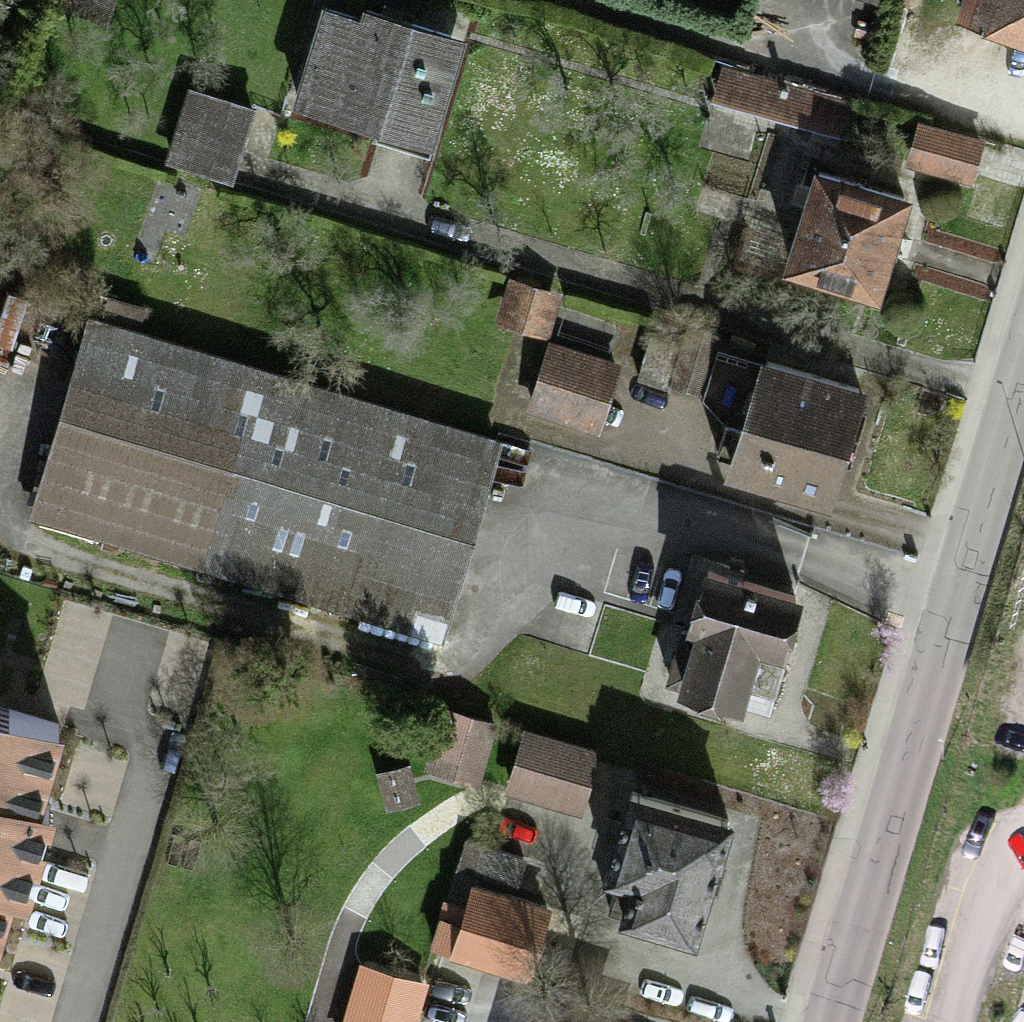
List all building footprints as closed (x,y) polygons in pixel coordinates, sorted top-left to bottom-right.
[(47,5),(108,26),(117,0),(48,0),(47,5)] [(956,28),(1023,51),(1023,0),(965,0),(956,28)] [(322,13),(291,114),(434,158),(468,47),(361,14),(358,24),(322,13)] [(724,67),(713,104),(841,141),(852,103),(724,67)] [(188,91),(166,166),(235,185),(257,111),(188,91)] [(917,125),(905,170),(976,189),(988,145),(917,125)] [(818,180),(786,282),(882,312),(911,207),(818,180)] [(508,282),(496,330),(549,344),(562,296),(508,282)] [(502,443),(88,321),(29,524),(442,645),(502,443)] [(639,375),(666,383),(702,394),(716,347),(682,337),(676,357),(647,349),(639,375)] [(550,344),(526,414),(599,438),(622,367),(550,344)] [(762,368),(725,488),(831,521),(868,400),(762,368)] [(692,645),(678,704),(698,715),(719,721),(742,724),(747,711),(772,720),(804,610),(705,579),(685,643),(692,645)] [(476,790),(497,724),(452,710),(431,776),(476,790)] [(0,730),(0,968),(15,919),(29,923),(57,832),(43,828),(67,750),(0,730)] [(613,760),(524,732),(505,794),(593,822),(613,760)] [(409,766),(378,774),(388,814),(419,806),(409,766)] [(698,957),(734,825),(635,799),(607,901),(631,907),(623,936),(698,957)] [(517,892),(527,862),(466,843),(456,873),(517,892)] [(530,988),(553,915),(473,889),(461,929),(440,922),(432,955),(530,988)]
